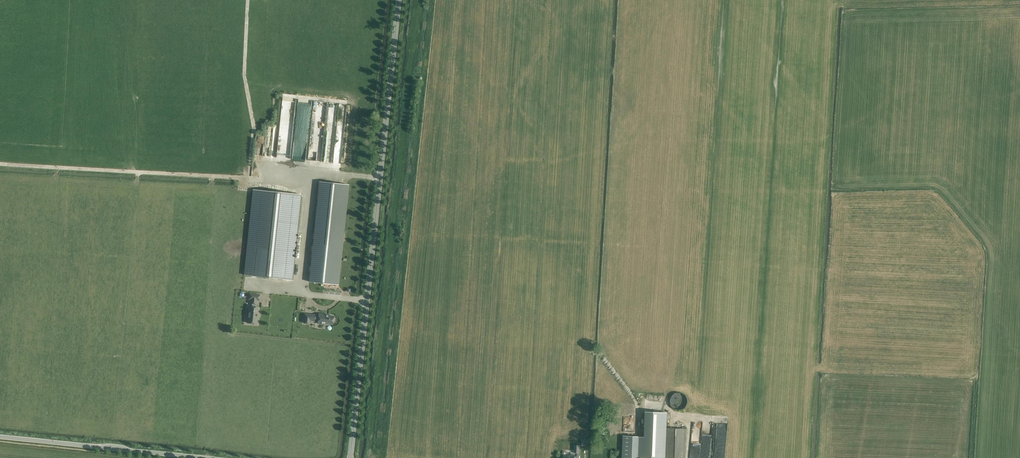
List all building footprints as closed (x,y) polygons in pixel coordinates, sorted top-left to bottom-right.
[(307,160),(320,162),(323,134),(317,133),(317,137),(310,136),(307,160)] [(320,183),(309,282),(338,285),(348,186),(320,183)] [(254,190),(245,275),(292,280),(301,195),(254,190)] [(249,311),(248,317),(251,317),(250,323),(257,324),(257,316),(257,307),(256,307),(256,304),(257,300),(259,300),(260,295),(250,294),(249,301),(251,301),(251,306),(252,306),(252,308),(251,308),(250,312),(249,311)] [(305,314),(304,323),(310,324),(310,320),(316,321),(316,320),(318,320),(318,321),(325,322),(325,323),(333,324),(334,316),(326,316),(326,315),(319,314),(318,316),(316,316),(316,315),(305,314)] [(670,405),(684,409),(688,396),(674,392),(670,405)] [(638,457),(654,457),(664,457),(666,414),(643,413),(642,437),(638,437),(623,436),(622,457),(638,457)] [(691,457),(710,457),(712,424),(693,423),(691,457)] [(665,453),(664,457),(685,457),(686,429),(666,428),(665,453)]
